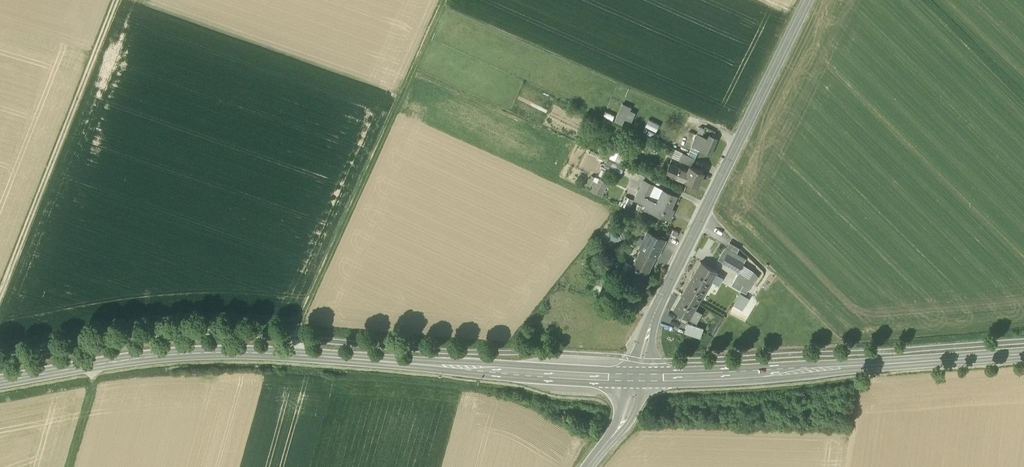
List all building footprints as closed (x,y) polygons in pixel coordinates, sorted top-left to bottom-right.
[(616,121),(623,125),(631,107),(623,104),(616,121)] [(647,119),(645,127),(657,130),(659,122),(647,119)] [(699,128),(697,132),(707,136),(709,131),(699,128)] [(698,134),(692,146),(710,154),(717,138),(710,135),(708,138),(698,134)] [(612,150),(609,158),(623,164),(627,156),(612,150)] [(695,158),(682,152),(679,160),(691,166),(695,158)] [(624,165),(609,158),(605,167),(620,174),(624,165)] [(687,171),(669,163),(666,172),(675,176),(684,180),(687,171)] [(703,171),(690,165),(687,171),(684,180),(688,181),(687,184),(690,185),(691,183),(697,185),(703,171)] [(608,183),(595,177),(589,191),(601,197),(604,189),(605,189),(608,183)] [(654,185),(643,180),(634,199),(645,205),(648,198),(654,185)] [(676,195),(654,185),(648,198),(645,205),(643,209),(644,209),(645,209),(654,213),(654,214),(655,214),(655,213),(670,220),(670,219),(669,219),(673,210),(674,210),(670,208),(676,195)] [(623,205),(629,207),(632,200),(626,197),(623,205)] [(615,228),(601,236),(602,239),(594,243),(599,251),(621,240),(624,239),(621,234),(627,231),(624,224),(615,228)] [(664,239),(648,231),(647,234),(646,233),(643,238),(644,239),(640,249),(656,257),(664,239)] [(738,248),(730,243),(726,248),(735,253),(738,248)] [(726,248),(725,247),(719,259),(722,261),(727,254),(743,263),(746,259),(735,253),(726,248)] [(656,257),(640,249),(631,266),(627,264),(623,272),(627,274),(643,282),(656,257)] [(743,263),(727,254),(722,261),(722,262),(738,271),(739,271),(743,264),(743,263)] [(701,262),(682,294),(698,303),(716,271),(701,262)] [(751,271),(743,264),(739,271),(748,277),(751,271)] [(746,280),(740,290),(745,293),(756,275),(751,271),(748,277),(746,280)] [(746,280),(737,274),(731,284),(740,290),(746,280)] [(602,286),(592,282),(590,288),(600,291),(602,286)] [(698,303),(682,294),(673,310),(689,319),(695,309),(698,303)] [(747,298),(740,294),(733,305),(741,309),(747,298)] [(695,309),(689,319),(696,323),(702,313),(695,309)] [(703,329),(687,323),(684,332),(700,337),(703,329)]
